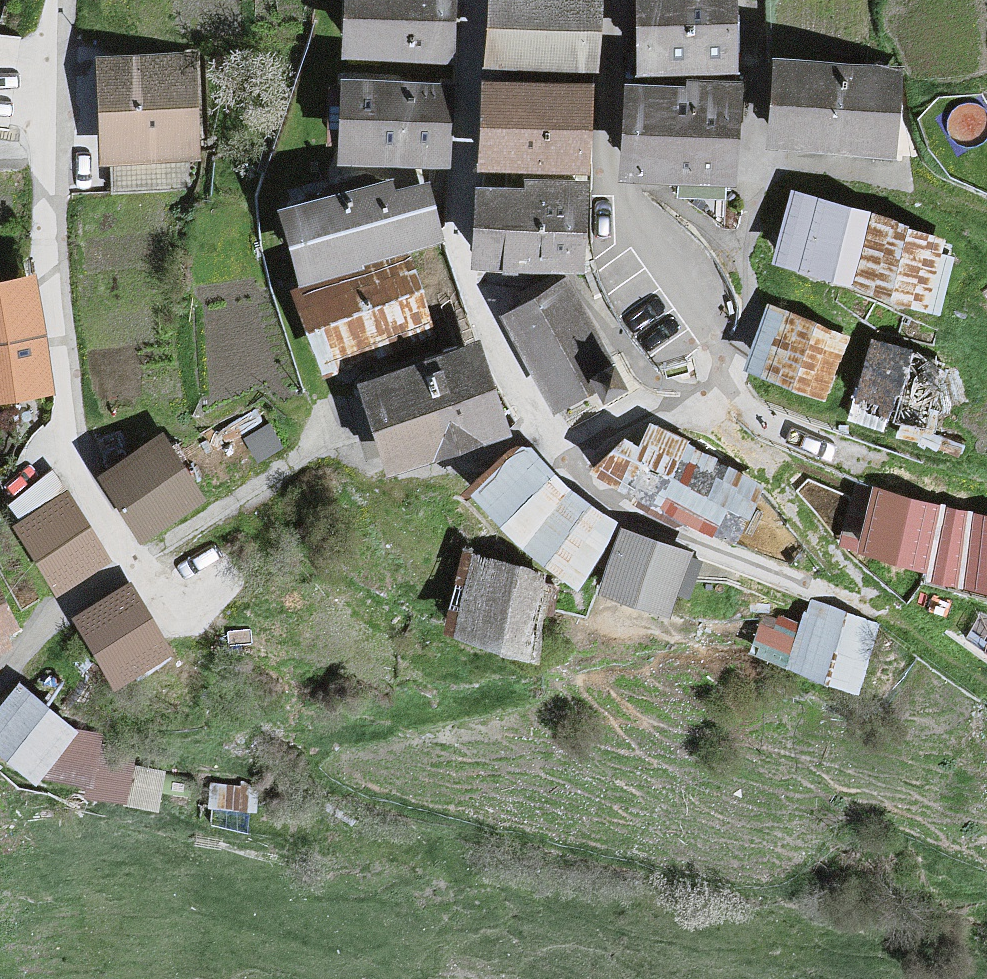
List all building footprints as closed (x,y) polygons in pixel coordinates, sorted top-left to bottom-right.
[(333,62),(444,65),(446,0),(335,0),(333,62)] [(474,69),(588,76),(593,0),(479,0),(474,69)] [(631,77),(732,70),(727,0),(625,0),(631,77)] [(899,66),(766,57),(760,153),(892,162),(899,66)] [(194,59),(91,66),(98,164),(201,157),(194,59)] [(444,87),(332,83),(329,169),(441,172),(444,87)] [(733,92),(616,85),(611,179),(727,186),(733,92)] [(584,91),(473,86),(469,171),(580,177),(584,91)] [(421,175),(276,209),(293,278),(438,244),(421,175)] [(581,193),(468,195),(470,275),(583,272),(581,193)] [(954,247),(787,197),(766,268),(933,318),(954,247)] [(422,252),(295,290),(321,376),(448,338),(422,252)] [(0,285),(0,405),(47,398),(28,281),(0,285)] [(570,286),(498,323),(551,424),(622,388),(570,286)] [(841,338),(766,312),(743,381),(818,407),(841,338)] [(476,339),(350,376),(376,465),(502,429),(476,339)] [(944,364),(866,343),(845,420),(924,440),(944,364)] [(637,446),(622,436),(589,467),(617,487),(729,543),(759,483),(650,422),(637,446)] [(158,436),(92,478),(134,544),(200,502),(158,436)] [(568,490),(526,447),(464,497),(577,589),(618,524),(568,490)] [(864,491),(849,558),(986,590),(986,519),(864,491)] [(63,497),(4,532),(45,602),(104,568),(63,497)] [(690,550),(623,530),(603,596),(670,616),(690,550)] [(549,590),(461,565),(439,641),(528,666),(549,590)] [(126,593),(65,629),(105,699),(167,664),(126,593)] [(875,633),(803,608),(780,675),(852,700),(875,633)] [(14,646),(0,615),(0,653),(14,646)] [(0,706),(0,767),(31,790),(71,738),(11,692),(0,706)]
